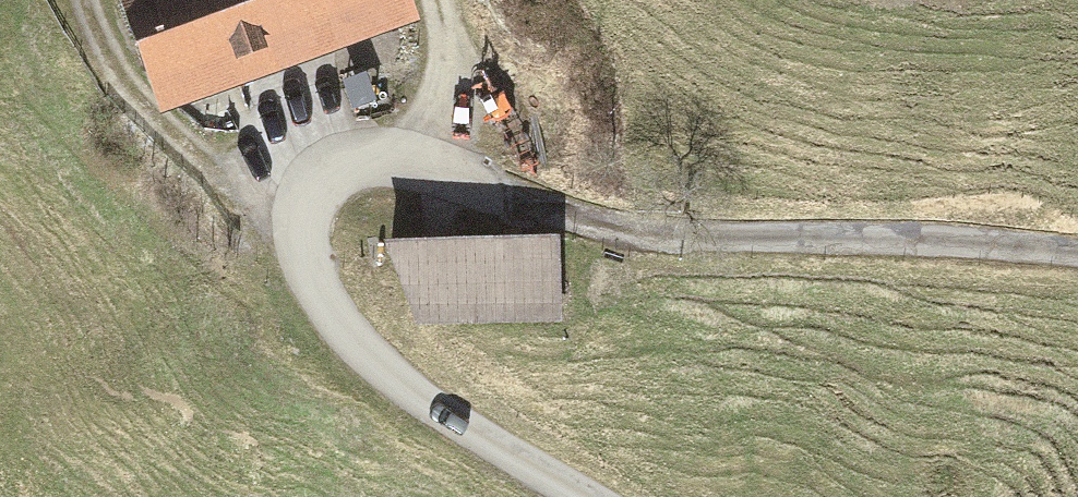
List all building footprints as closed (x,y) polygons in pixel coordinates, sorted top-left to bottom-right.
[(168,118),(428,24),(419,0),(125,0),(168,118)] [(553,248),(374,253),(407,336),(556,333),(553,248)]
